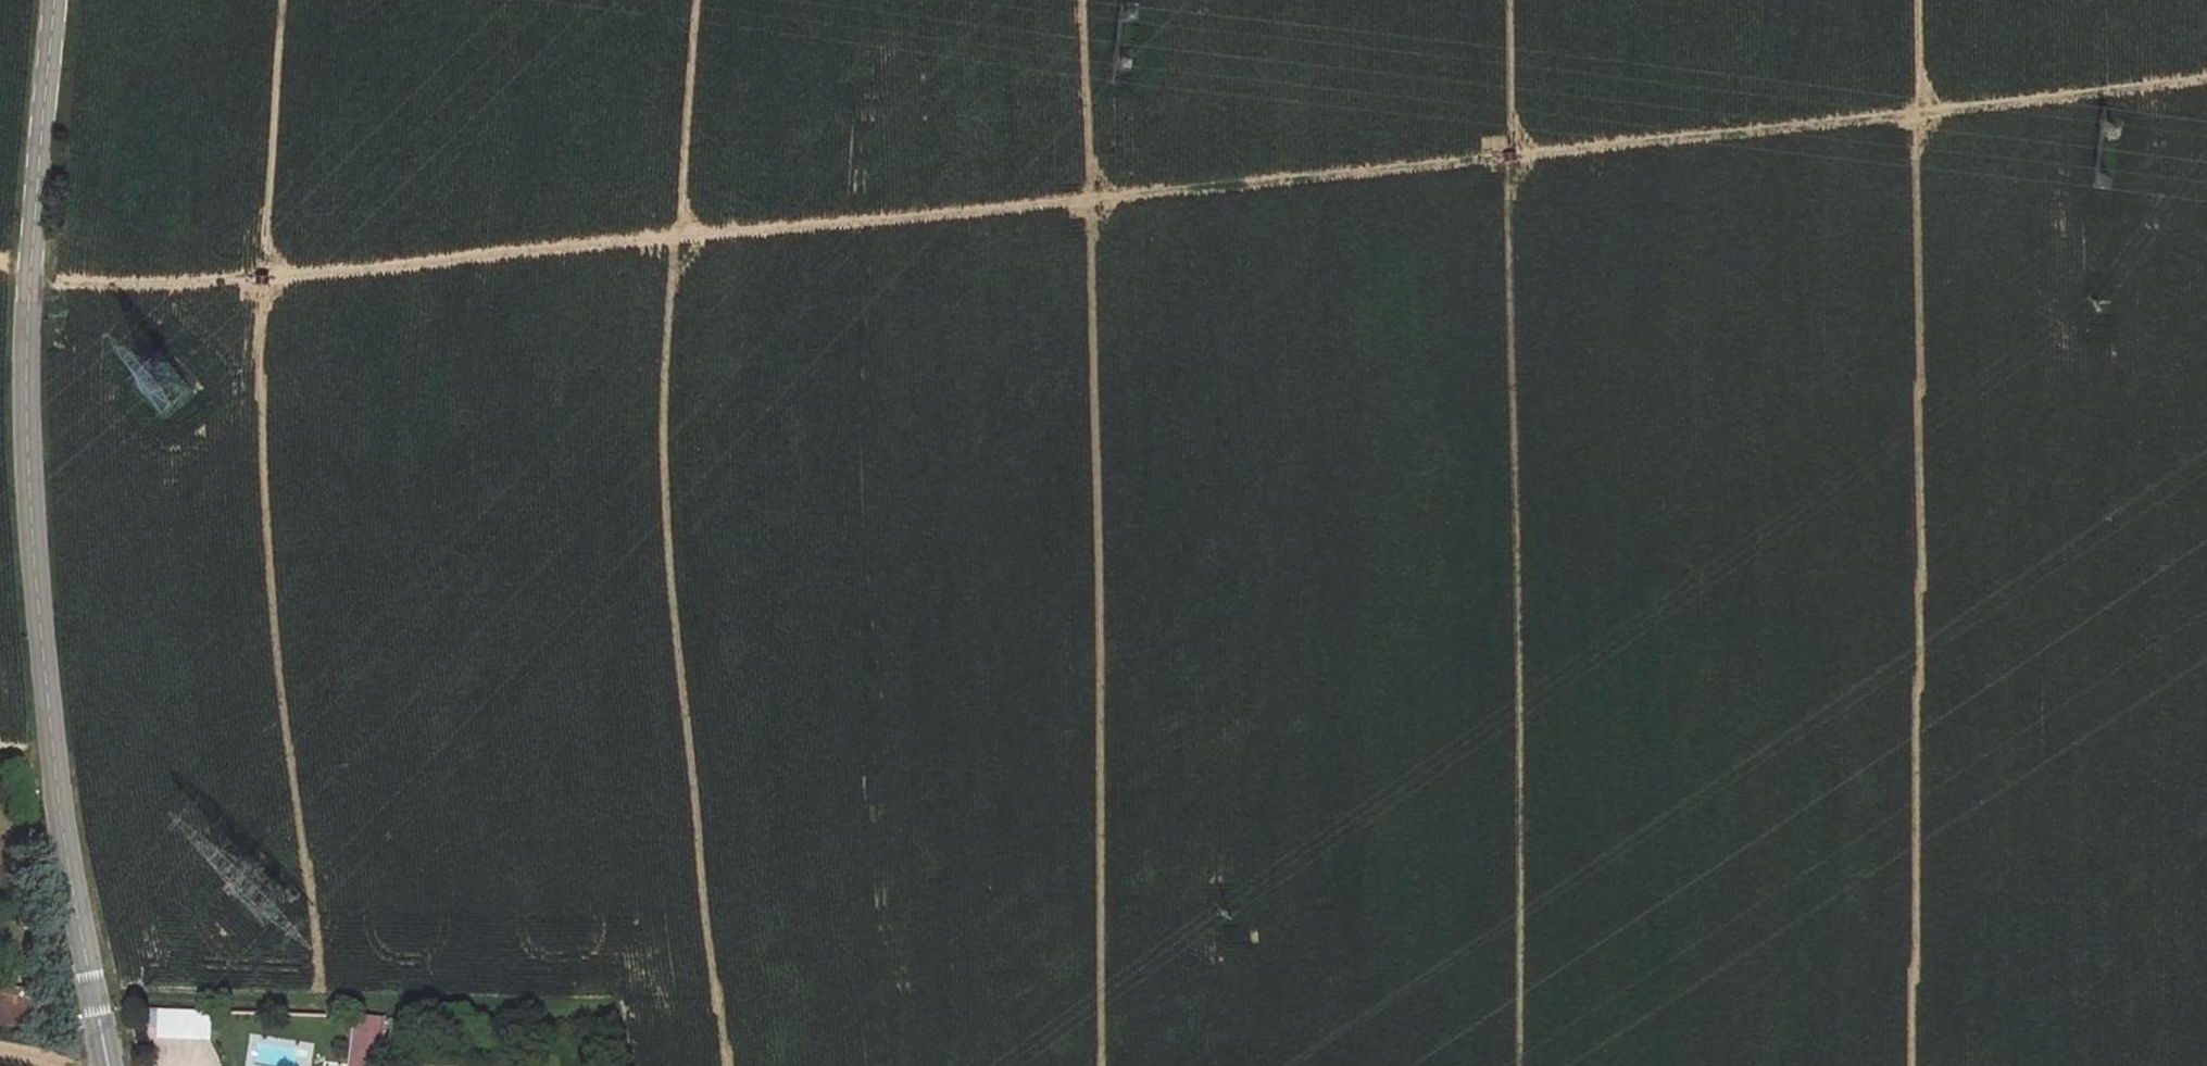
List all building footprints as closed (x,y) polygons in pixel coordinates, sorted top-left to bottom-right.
[(0,987),(0,1024),(32,1029),(38,993),(0,987)] [(209,1010),(146,1010),(146,1037),(209,1037),(209,1010)] [(386,1016),(347,1015),(346,1065),(385,1065),(386,1016)]
